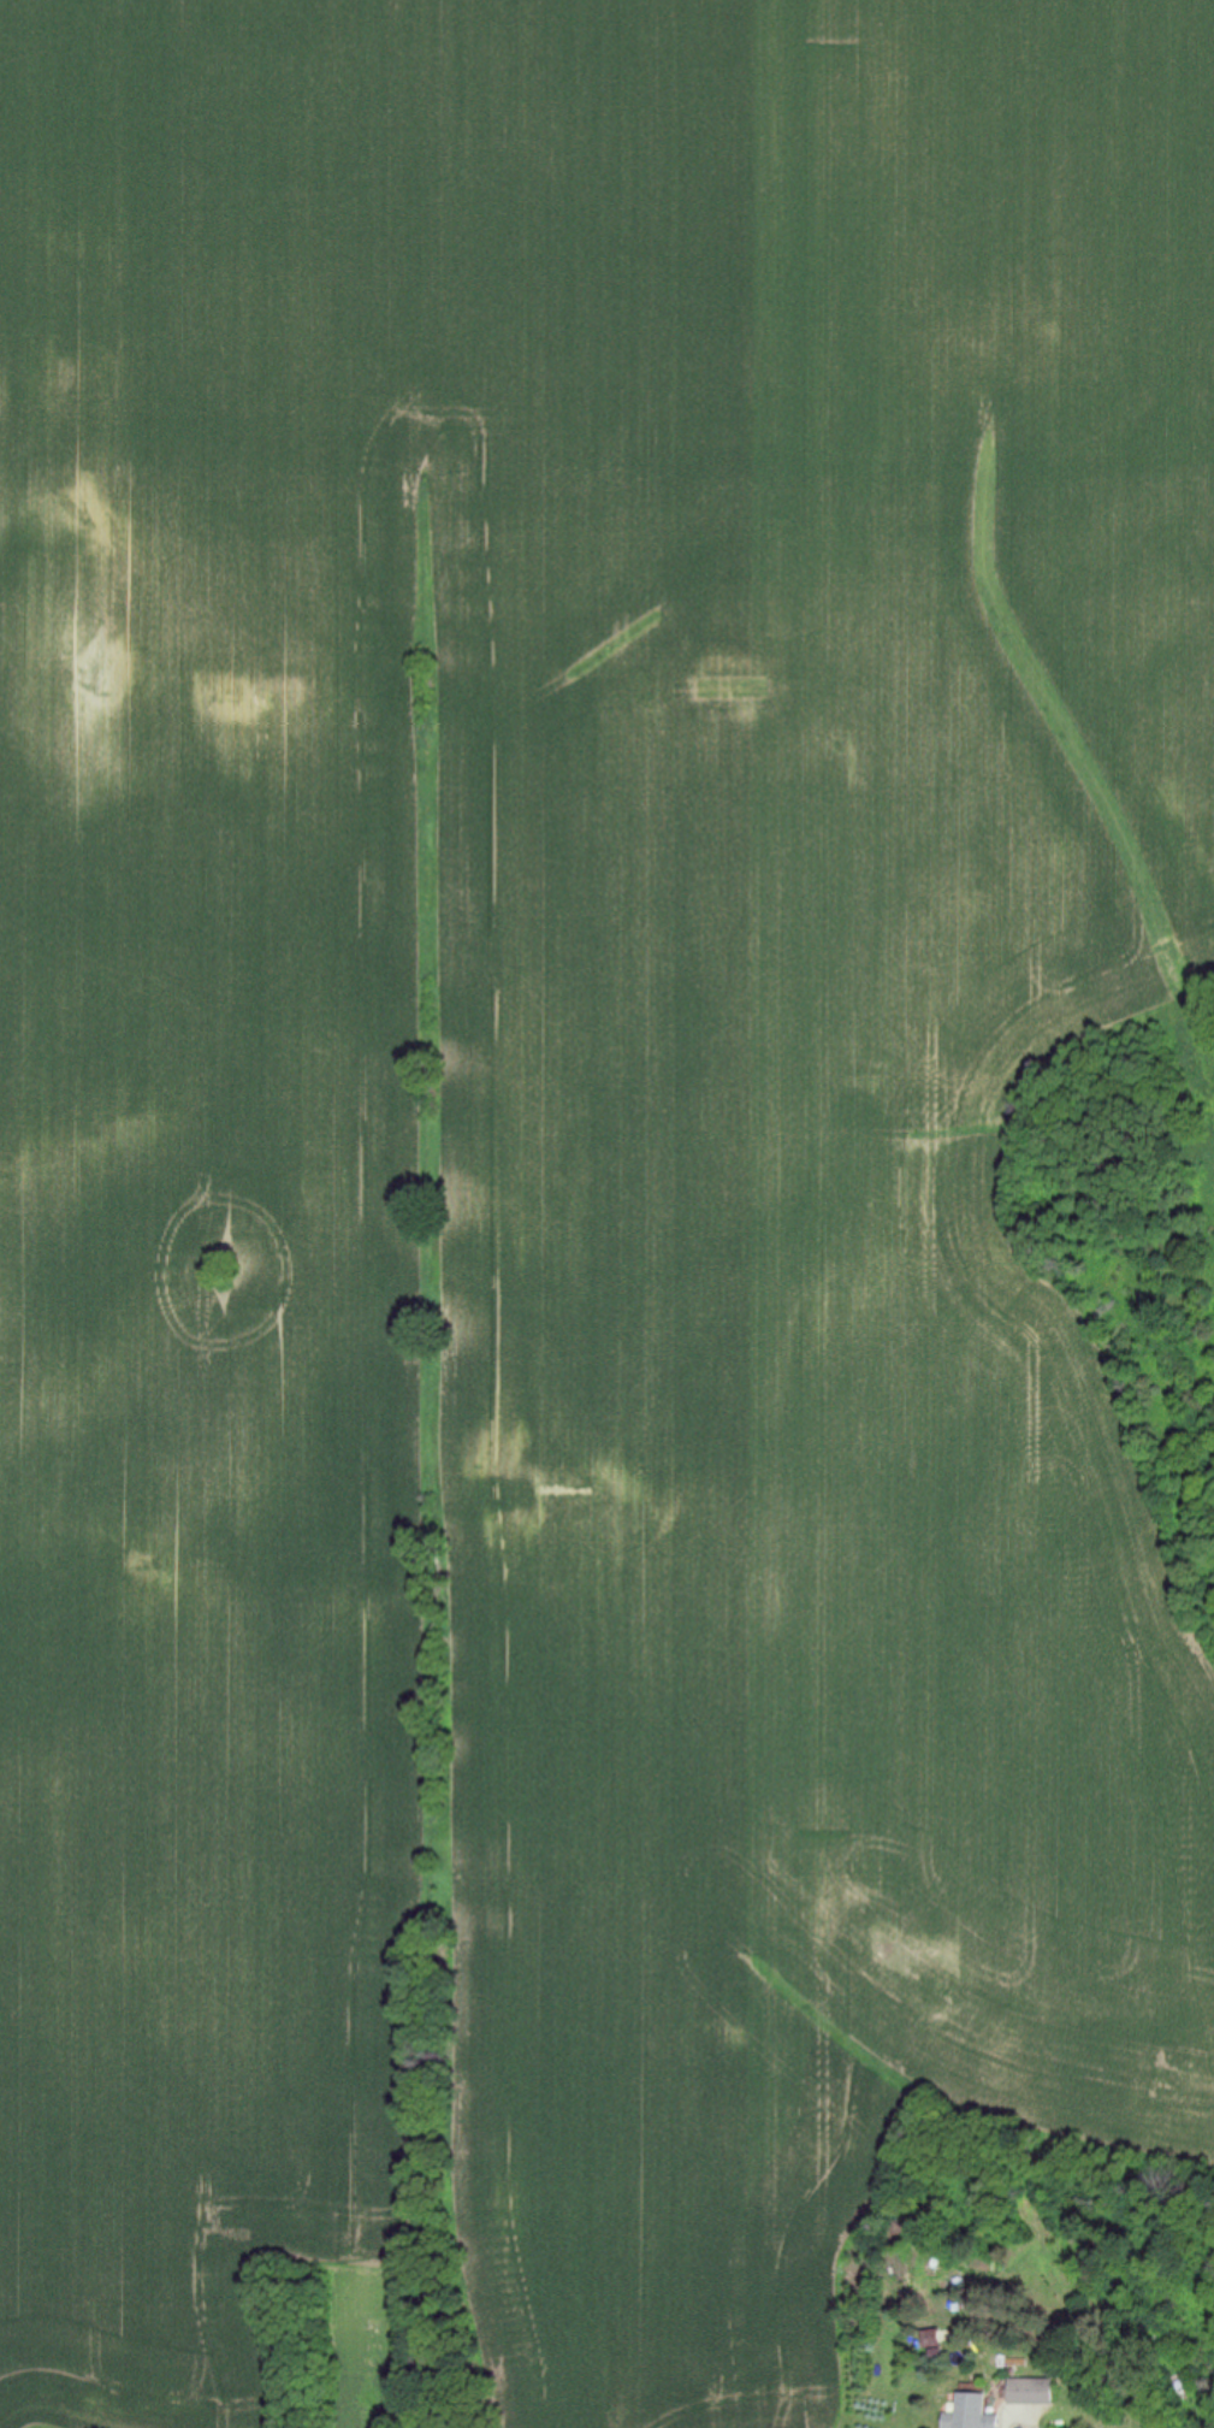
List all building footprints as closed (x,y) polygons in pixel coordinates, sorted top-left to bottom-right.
[(1054,2403),(1054,2379),(1008,2379),(1008,2403),(1054,2403)] [(957,2394),(957,2427),(987,2427),(987,2394),(957,2394)]
